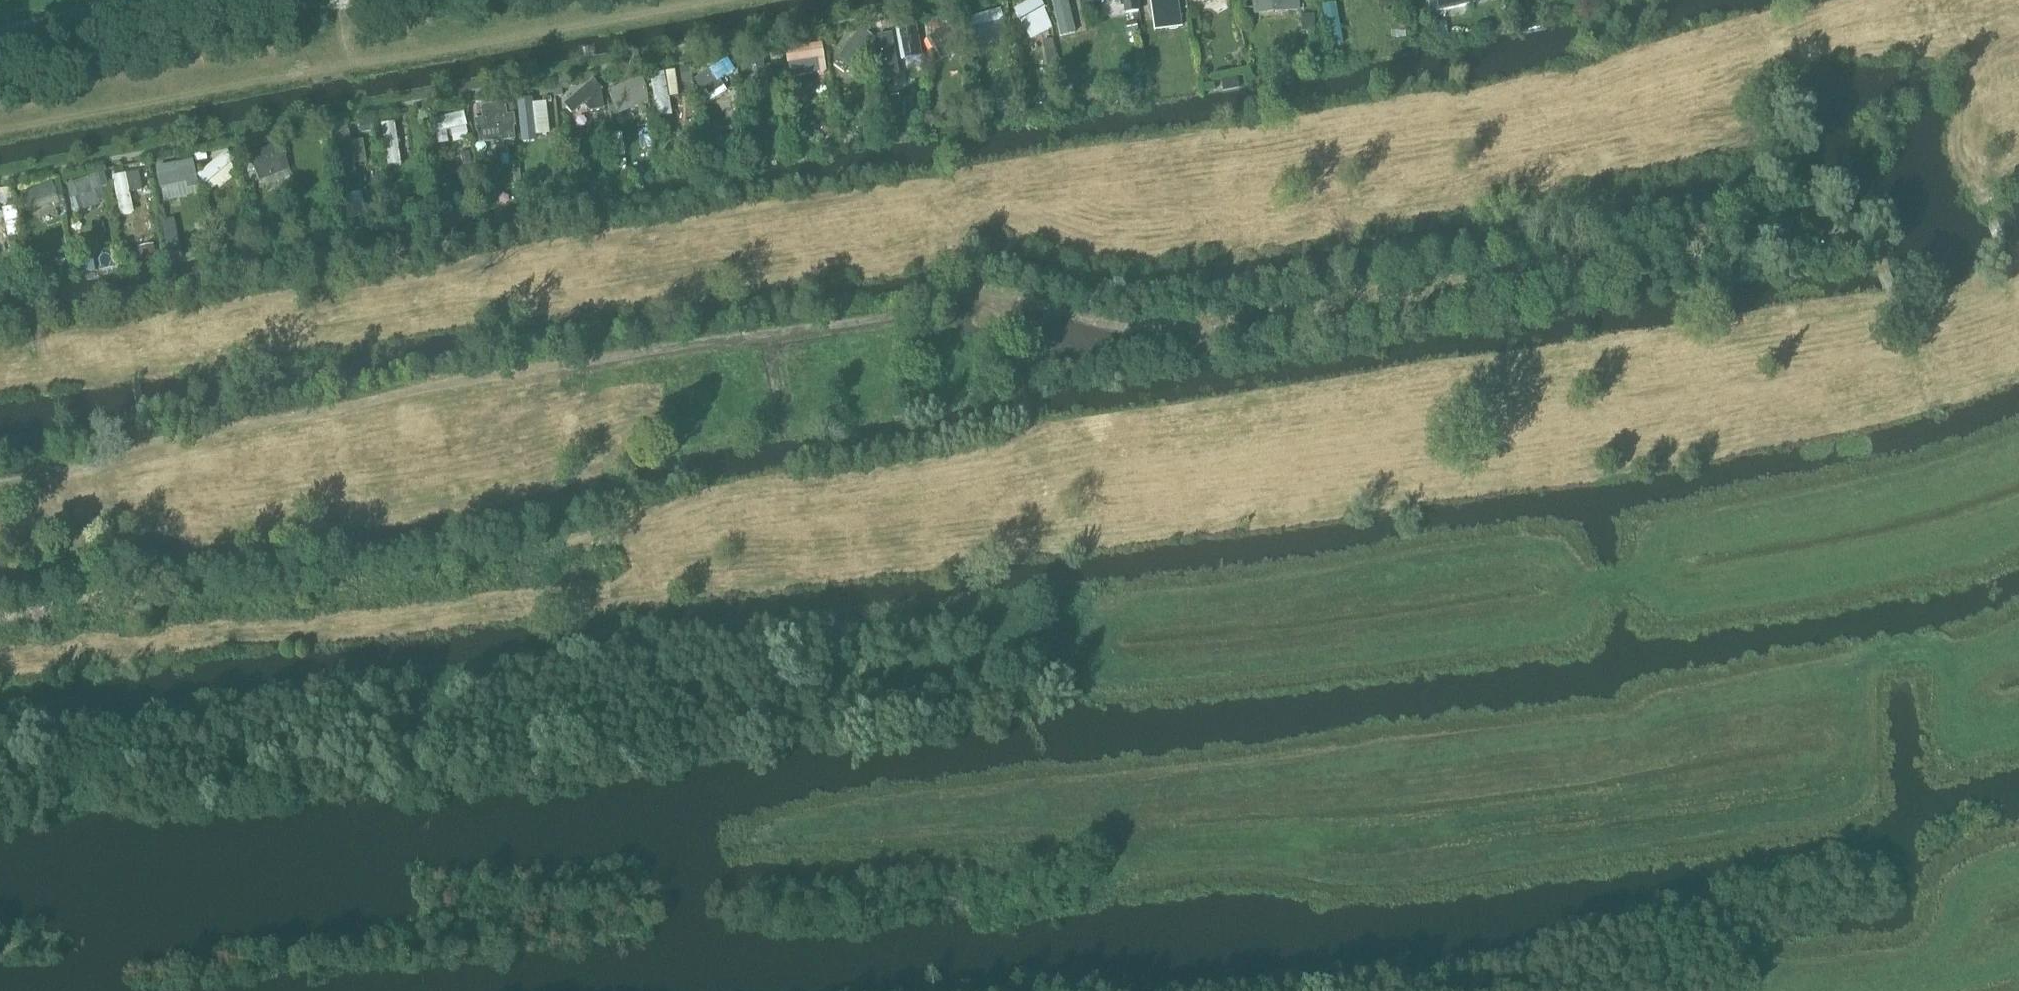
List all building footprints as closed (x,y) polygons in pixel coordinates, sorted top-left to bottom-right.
[(1014,11),(1020,21),(1042,9),(1037,0),(1034,0),(1014,11)] [(1060,36),(1074,33),(1067,0),(1053,0),(1060,36)] [(1155,33),(1183,29),(1178,0),(1150,0),(1155,33)] [(1254,16),(1300,14),(1299,0),(1253,0),(1254,16)] [(1431,11),(1468,3),(1467,0),(1428,0),(1431,11)] [(1344,43),(1337,4),(1322,7),(1330,46),(1344,43)] [(1000,11),(967,19),(971,32),(1003,23),(1000,11)] [(955,22),(926,38),(932,50),(961,34),(955,22)] [(906,25),(880,47),(887,56),(913,34),(906,25)] [(859,33),(838,60),(848,68),(869,42),(859,33)] [(821,49),(784,56),(786,70),(823,63),(821,49)] [(764,58),(753,59),(758,97),(769,95),(764,58)] [(726,61),(698,80),(707,93),(735,74),(726,61)] [(666,75),(653,77),(659,116),(672,115),(666,75)] [(641,78),(610,94),(620,114),(651,98),(641,78)] [(593,80),(564,105),(574,117),(603,93),(593,80)] [(533,96),(518,99),(526,141),(541,138),(533,96)] [(465,113),(431,121),(433,134),(468,127),(465,113)] [(515,117),(475,121),(476,140),(516,136),(515,117)] [(382,125),(390,169),(403,166),(394,123),(382,125)] [(349,130),(335,133),(345,181),(358,178),(349,130)] [(276,143),(250,154),(261,180),(287,169),(276,143)] [(231,153),(200,176),(207,184),(237,161),(231,153)] [(193,162),(158,169),(162,188),(196,182),(193,162)] [(105,172),(67,184),(71,199),(110,187),(105,172)] [(127,174),(114,177),(122,218),(135,215),(127,174)] [(21,196),(26,209),(60,195),(54,183),(21,196)]
